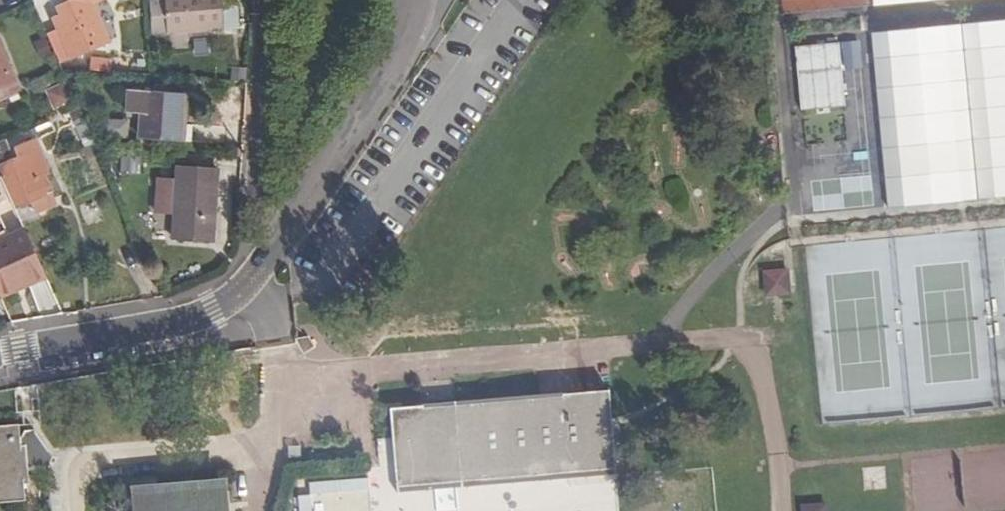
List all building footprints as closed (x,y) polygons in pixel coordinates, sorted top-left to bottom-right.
[(93,4),(102,0),(69,0),(72,7),(74,12),(93,4)] [(225,0),(169,0),(169,5),(153,6),(155,39),(227,34),(225,0)] [(74,12),(72,7),(69,9),(72,17),(75,15),(81,28),(58,39),(56,33),(49,36),(61,65),(110,43),(93,4),(74,12)] [(59,32),(56,33),(58,39),(81,28),(75,15),(72,17),(69,9),(59,13),(61,18),(54,20),(59,32)] [(962,29),(983,204),(1004,202),(1004,24),(962,29)] [(890,215),(977,206),(959,30),(872,39),(890,215)] [(842,68),(860,67),(858,40),(841,41),(842,68)] [(839,44),(794,45),(796,109),(841,108),(839,44)] [(0,47),(0,101),(19,92),(0,47)] [(112,65),(94,63),(93,74),(111,76),(112,65)] [(51,110),(70,102),(63,84),(43,92),(51,110)] [(185,96),(145,93),(142,141),(182,144),(185,96)] [(51,193),(44,174),(48,172),(35,140),(14,149),(18,158),(0,166),(0,173),(15,208),(31,201),(51,193)] [(119,175),(139,175),(138,157),(119,157),(119,175)] [(217,173),(178,171),(173,243),(212,245),(217,173)] [(55,204),(51,193),(31,201),(36,212),(55,204)] [(27,286),(44,279),(25,233),(9,239),(0,243),(0,291),(25,281),(27,286)] [(789,236),(784,235),(778,238),(777,242),(778,247),(789,245),(791,240),(789,236)] [(762,297),(787,296),(786,268),(761,269),(762,297)] [(27,286),(25,281),(0,291),(0,297),(27,286)] [(397,500),(614,477),(605,393),(388,416),(397,500)] [(0,427),(0,505),(23,504),(20,427),(0,427)] [(960,510),(991,510),(1004,510),(1004,446),(957,447),(960,510)] [(885,465),(862,466),(864,491),(887,489),(885,465)] [(614,477),(397,500),(398,505),(614,483),(614,477)] [(219,487),(136,494),(137,510),(221,510),(219,487)] [(827,503),(802,505),(803,510),(827,510),(827,503)]
